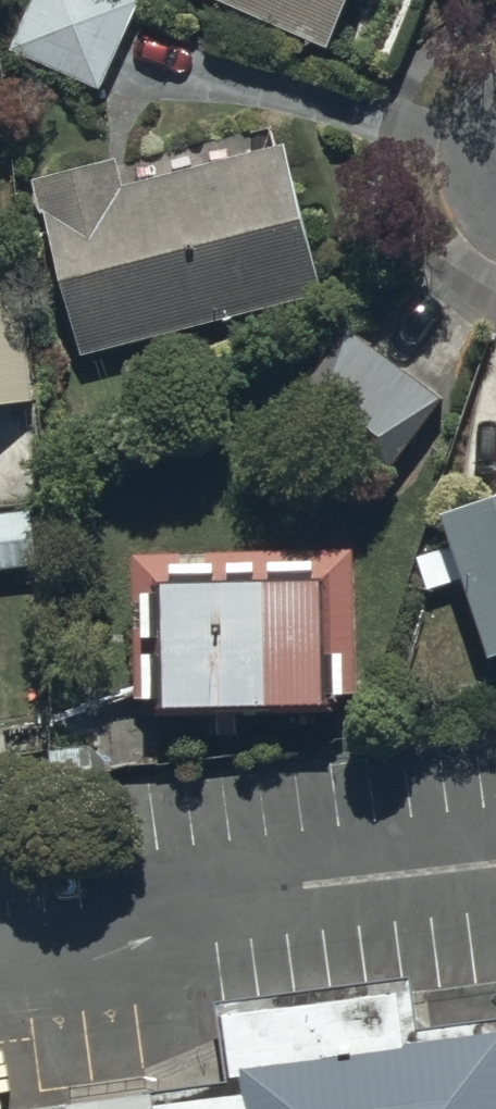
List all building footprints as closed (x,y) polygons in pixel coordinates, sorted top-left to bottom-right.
[(13,54),(101,90),(139,0),(36,0),(13,54)] [(331,50),(353,0),(218,0),(331,50)] [(323,308),(282,158),(132,199),(126,178),(50,199),(57,223),(42,227),(83,374),(323,308)] [(0,294),(0,411),(31,408),(17,292),(0,294)] [(431,345),(400,321),(372,355),(356,342),(292,420),(379,490),(441,414),(401,382),(431,345)] [(0,514),(0,571),(32,567),(25,511),(0,514)] [(443,540),(448,561),(416,569),(424,601),(462,592),(490,686),(495,684),(495,522),(443,540)] [(346,564),(135,567),(138,724),(164,723),(165,738),(327,735),(327,727),(349,726),(346,564)] [(154,1098),(156,1108),(495,1108),(495,1020),(414,1031),(408,983),(225,1007),(235,1087),(154,1098)] [(154,1098),(153,1086),(0,1105),(0,1108),(156,1108),(154,1098)]
